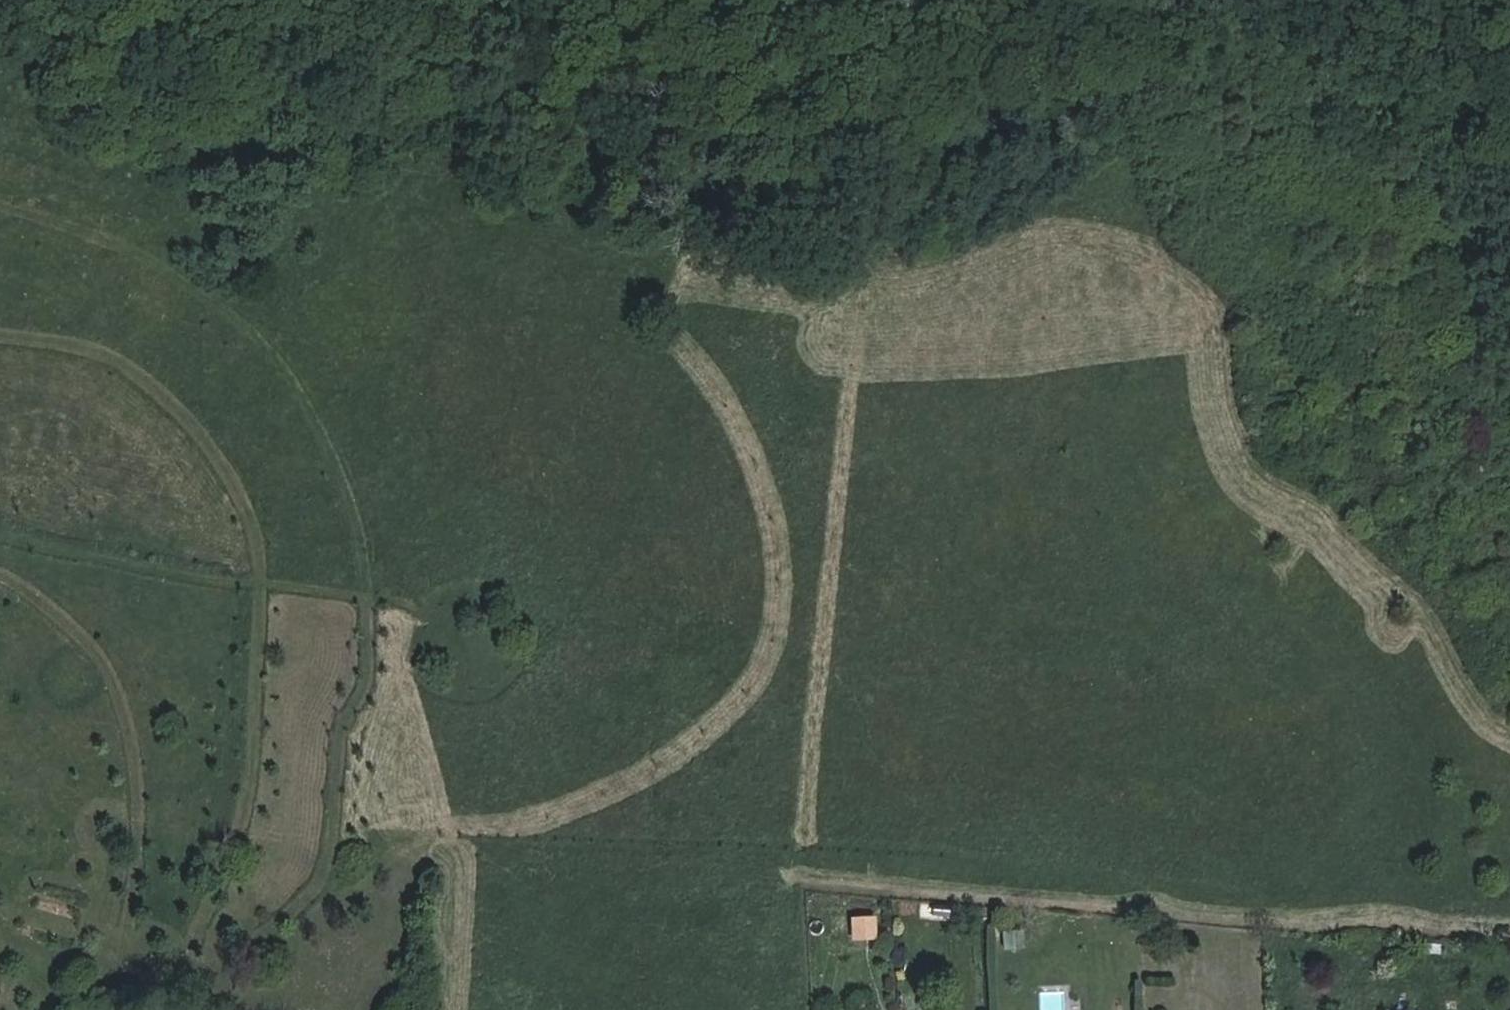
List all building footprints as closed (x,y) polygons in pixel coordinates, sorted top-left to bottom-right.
[(879,917),(855,917),(855,937),(879,937),(879,917)]
